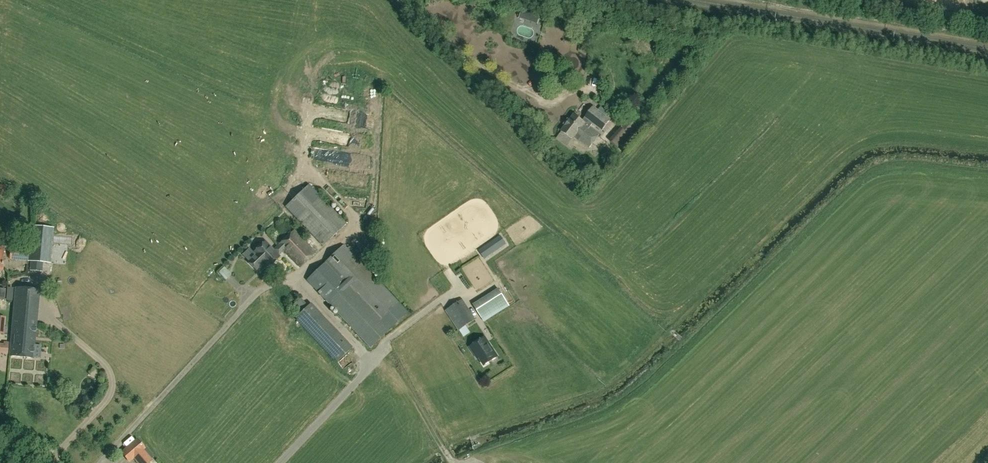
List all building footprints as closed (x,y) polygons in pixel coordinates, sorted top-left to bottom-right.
[(601,134),(591,127),(594,123),(603,131),(612,120),(594,106),(586,117),(588,119),(586,122),(576,115),(558,137),(568,145),(575,136),(590,148),(601,134)] [(286,207),(323,246),(346,223),(309,185),(286,207)] [(30,251),(29,261),(32,261),(31,271),(43,272),(44,263),(51,263),(54,228),(32,226),(30,251)] [(280,245),(284,250),(301,268),(316,253),(295,230),(279,245),(280,245)] [(501,236),(480,250),(485,259),(507,244),(501,236)] [(278,255),(284,250),(280,245),(274,251),(266,242),(255,252),(256,254),(249,262),(258,271),(265,263),(269,267),(280,257),(278,255)] [(407,312),(344,246),(328,261),(320,267),(307,280),(371,347),(379,340),(385,333),(407,312)] [(12,250),(11,260),(29,261),(30,251),(12,250)] [(46,277),(55,277),(54,263),(45,264),(46,277)] [(12,344),(11,354),(10,357),(33,359),(40,291),(17,289),(12,344)] [(500,290),(474,305),(484,321),(510,306),(500,290)] [(447,310),(460,330),(476,320),(463,300),(447,310)] [(352,348),(339,333),(311,304),(296,318),(324,347),(338,362),(352,348)] [(499,357),(485,337),(469,347),(477,359),(479,358),(484,366),(499,357)] [(12,344),(5,344),(5,346),(0,346),(0,354),(11,354),(12,344)] [(138,462),(150,462),(152,461),(144,451),(146,450),(138,440),(122,453),(130,462),(135,459),(138,462)]
